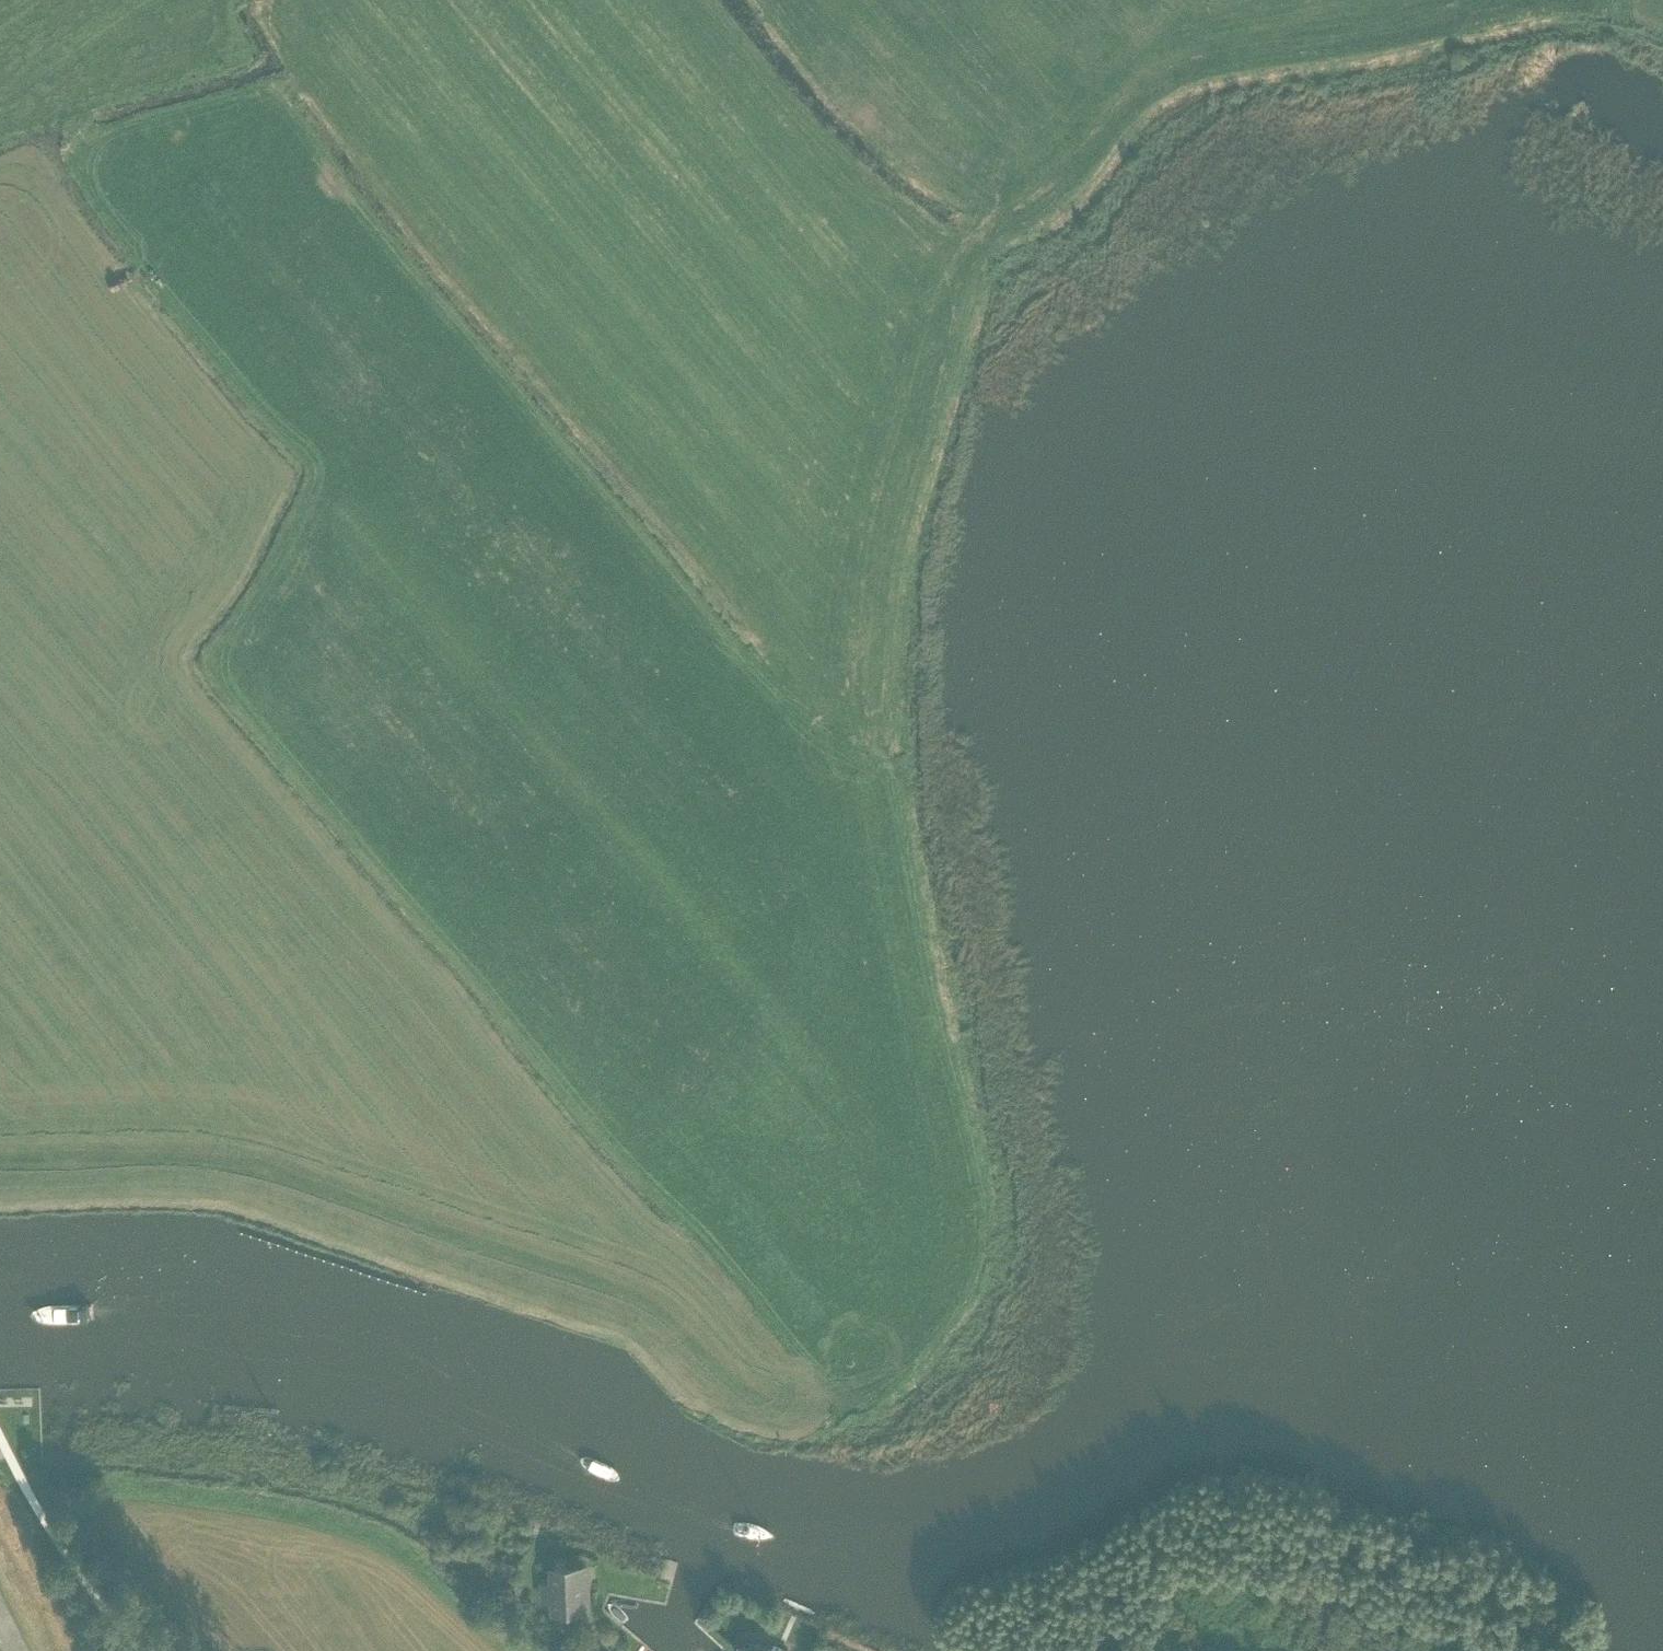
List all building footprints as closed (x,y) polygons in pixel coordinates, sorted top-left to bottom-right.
[(580,1609),(578,1566),(554,1567),(554,1581),(543,1582),(544,1597),(555,1596),(555,1610),(580,1609)]
